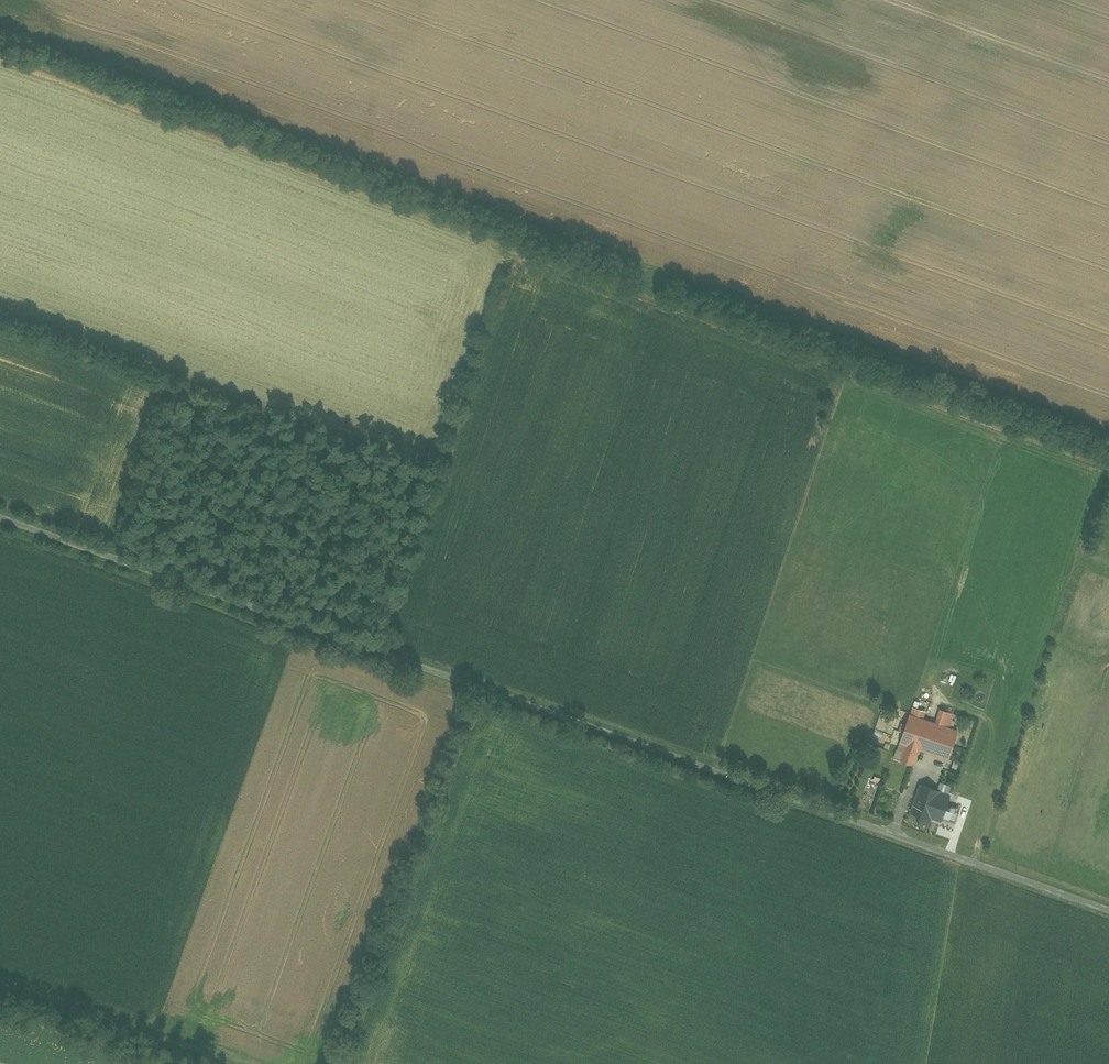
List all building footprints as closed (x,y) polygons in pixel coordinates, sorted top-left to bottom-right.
[(905,758),(914,762),(919,746),(951,757),(961,730),(913,712),(902,742),(910,745),(905,758)] [(922,783),(913,811),(933,818),(934,815),(943,819),(952,794),(942,791),(942,789),(922,783)]
